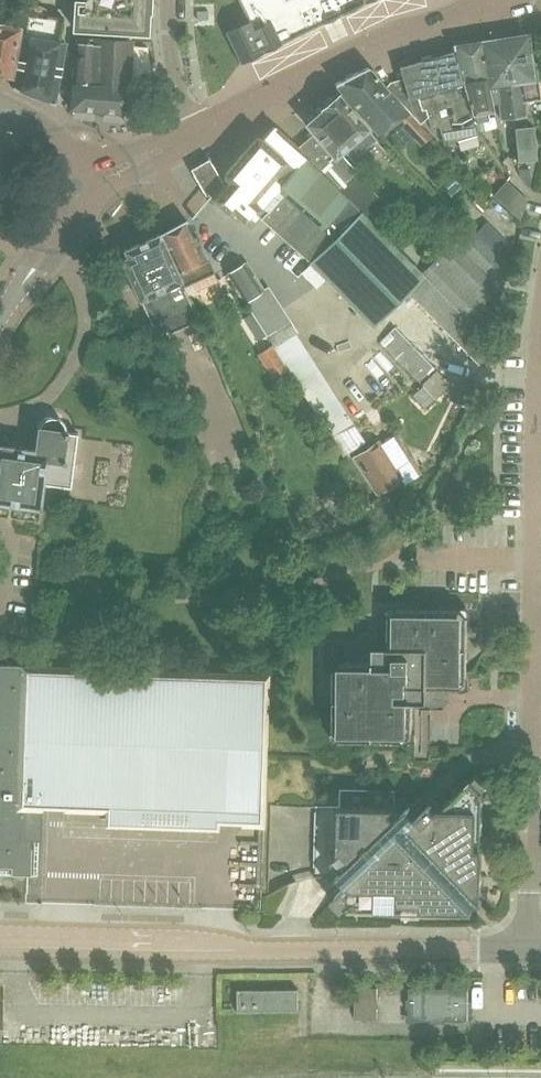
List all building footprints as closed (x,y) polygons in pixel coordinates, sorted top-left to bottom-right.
[(5,80),(9,77),(11,77),(20,25),(19,25),(20,15),(6,13),(8,2),(0,0),(0,79),(5,80)] [(92,12),(78,11),(78,3),(86,3),(86,2),(77,1),(75,28),(146,32),(148,7),(147,7),(147,9),(137,9),(134,6),(134,0),(93,0),(92,12)] [(244,22),(221,33),(237,65),(260,54),(369,0),(233,0),(244,22)] [(56,103),(66,42),(60,41),(64,17),(48,14),(48,12),(47,11),(46,9),(45,8),(43,7),(42,7),(39,6),(37,6),(36,6),(33,6),(31,8),(29,9),(28,10),(27,11),(27,12),(15,83),(13,87),(56,103)] [(531,188),(530,158),(537,157),(533,124),(527,125),(526,115),(527,115),(524,99),(540,97),(535,62),(531,60),(527,34),(499,38),(505,82),(507,82),(514,132),(515,132),(518,160),(520,174),(530,187),(531,188)] [(499,38),(479,41),(485,71),(486,71),(489,87),(497,86),(501,119),(503,119),(505,134),(514,132),(507,82),(505,82),(499,38)] [(130,87),(134,41),(77,39),(71,109),(128,114),(130,87)] [(456,48),(460,71),(473,115),(494,111),(489,87),(486,71),(485,71),(479,41),(454,45),(455,49),(456,48)] [(386,86),(422,122),(421,124),(429,116),(432,128),(440,126),(445,144),(478,133),(473,115),(460,71),(453,47),(400,62),(405,78),(390,82),(386,86)] [(422,145),(423,144),(432,136),(421,124),(409,111),(386,86),(369,66),(337,84),(337,85),(379,135),(401,117),(405,122),(402,124),(422,145)] [(353,160),(377,139),(339,94),(337,95),(336,94),(331,93),(323,99),(323,105),(325,106),(323,108),(324,108),(307,123),(313,130),(297,145),(306,153),(376,225),(392,209),(356,171),(358,169),(343,153),(345,150),(353,160)] [(408,291),(482,367),(483,365),(485,359),(485,357),(490,342),(422,272),(376,225),(306,153),(297,145),(275,126),(263,140),(259,136),(225,175),(232,182),(215,201),(229,212),(232,212),(233,211),(245,221),(251,220),(263,206),(269,211),(262,218),(263,218),(254,228),(267,240),(276,230),(311,261),(309,263),(372,327),(408,291)] [(528,198),(507,179),(493,193),(522,219),(528,198)] [(182,284),(185,283),(188,289),(217,276),(197,233),(194,234),(187,219),(159,234),(182,284)] [(422,272),(478,329),(494,313),(485,304),(501,288),(492,278),(508,262),(499,253),(482,236),(470,224),(422,272)] [(508,243),(492,226),(482,236),(499,253),(508,243)] [(153,326),(164,321),(170,333),(199,320),(186,291),(188,289),(185,283),(182,284),(159,234),(125,249),(128,255),(122,258),(153,326)] [(264,286),(248,260),(227,272),(244,298),(264,286)] [(299,331),(279,301),(255,315),(343,454),(366,441),(297,332),(299,331)] [(515,326),(503,324),(503,337),(514,337),(515,326)] [(395,327),(380,342),(423,384),(412,395),(424,408),(450,382),(395,327)] [(272,344),(258,352),(274,378),(289,369),(272,344)] [(531,414),(518,412),(517,428),(530,430),(531,414)] [(70,487),(71,487),(79,432),(68,431),(68,429),(67,429),(67,427),(66,424),(65,423),(64,420),(62,419),(61,418),(60,417),(57,416),(56,416),(52,415),(49,415),(46,417),(45,417),(43,419),(42,420),(40,422),(40,424),(40,425),(39,425),(36,449),(0,445),(0,502),(40,508),(43,483),(70,487)] [(378,441),(356,456),(379,492),(401,477),(378,441)] [(467,688),(468,616),(462,616),(462,609),(396,608),(396,615),(390,615),(389,647),(383,647),(375,655),(375,661),(342,661),(342,667),(336,667),(335,733),(341,733),(341,740),(406,740),(407,734),(413,734),(414,701),(420,702),(428,694),(428,687),(467,688)] [(43,810),(43,808),(65,809),(65,811),(242,816),(242,825),(265,826),(270,672),(0,663),(0,874),(39,875),(40,845),(34,845),(35,810),(43,810)] [(423,796),(422,795),(421,795),(396,818),(390,812),(395,807),(317,806),(315,875),(337,875),(339,877),(339,876),(347,884),(337,894),(338,895),(341,892),(351,903),(346,908),(464,910),(461,908),(465,905),(472,912),(482,901),(475,894),(479,891),(481,894),(484,790),(472,778),(437,811),(431,804),(417,816),(410,808),(423,796)] [(378,987),(356,988),(356,1019),(379,1019),(378,987)] [(469,1020),(470,987),(410,987),(410,1020),(469,1020)] [(237,1011),(299,1010),(299,989),(237,989),(237,1011)]
